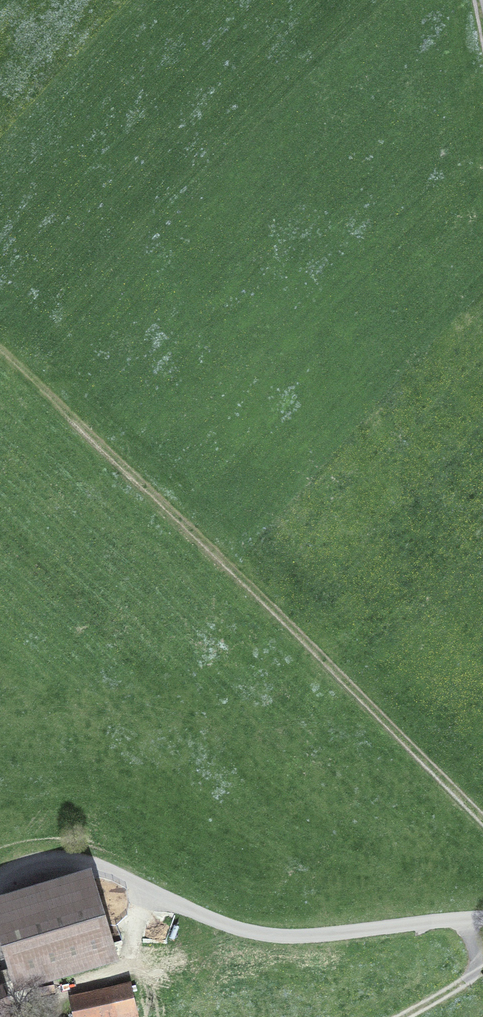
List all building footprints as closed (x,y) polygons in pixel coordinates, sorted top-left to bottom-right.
[(0,906),(0,915),(19,979),(109,952),(87,880),(0,906)] [(150,982),(71,1000),(75,1016),(96,1016),(155,1004),(150,982)] [(8,1015),(5,1006),(6,1006),(0,990),(0,1016),(4,1016),(8,1015)]
